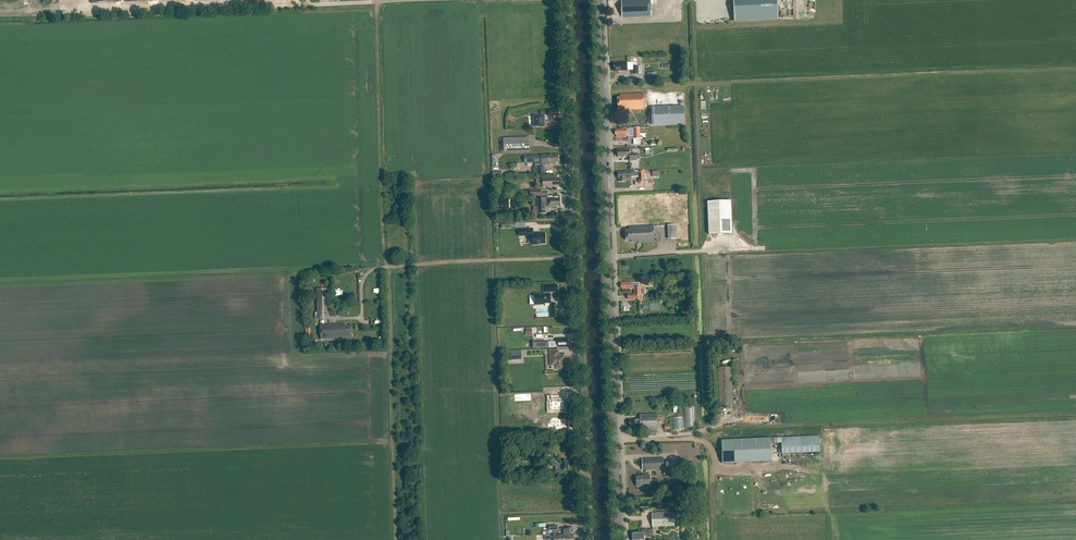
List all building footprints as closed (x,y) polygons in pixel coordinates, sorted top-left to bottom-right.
[(650,0),(621,0),(621,18),(651,16),(650,0)] [(734,22),(778,20),(777,0),(733,0),(734,22)] [(627,62),(613,63),(614,69),(615,69),(615,71),(627,71),(627,68),(632,68),(632,74),(642,74),(642,66),(632,66),(632,63),(627,63),(627,62)] [(644,94),(620,95),(621,97),(618,98),(618,107),(625,107),(625,109),(629,108),(629,110),(644,109),(644,94)] [(649,121),(682,120),(681,102),(649,104),(649,121)] [(541,115),(533,115),(533,127),(545,127),(545,116),(549,115),(549,121),(554,121),(554,118),(555,118),(555,117),(559,117),(559,110),(540,111),(541,115)] [(622,130),(616,130),(616,135),(617,135),(617,137),(626,137),(626,136),(633,136),(633,139),(644,139),(644,134),(640,134),(640,128),(629,128),(629,129),(626,129),(626,128),(622,128),(622,130)] [(529,137),(503,138),(503,139),(503,151),(530,151),(529,137)] [(627,158),(627,157),(629,157),(629,161),(637,161),(636,153),(631,153),(630,153),(630,150),(621,150),(621,151),(618,151),(618,157),(621,157),(621,158),(627,158)] [(558,155),(552,155),(552,154),(541,155),(541,164),(549,164),(551,164),(552,164),(552,163),(558,163),(558,155)] [(634,172),(623,172),(623,173),(618,173),(618,178),(620,178),(620,182),(625,182),(625,179),(631,179),(631,176),(635,176),(634,172)] [(542,178),(543,187),(547,187),(547,188),(553,187),(559,186),(559,178),(553,179),(553,178),(542,178)] [(495,199),(495,210),(510,210),(509,198),(495,199)] [(547,199),(545,199),(538,199),(538,214),(545,214),(545,207),(547,207),(547,208),(554,208),(554,207),(560,206),(559,199),(553,199),(553,198),(547,199)] [(707,202),(708,235),(732,234),(731,201),(707,202)] [(678,239),(677,225),(667,225),(668,239),(678,239)] [(653,226),(629,227),(629,230),(626,230),(626,239),(631,238),(631,242),(638,241),(638,243),(658,243),(658,240),(654,240),(653,226)] [(533,230),(526,230),(526,237),(532,237),(532,246),(539,246),(539,245),(546,245),(545,235),(538,235),(533,235),(533,230)] [(631,282),(621,282),(621,288),(623,288),(623,290),(631,289),(634,289),(634,294),(627,294),(627,299),(637,299),(637,296),(641,296),(641,294),(644,294),(644,290),(641,290),(641,287),(637,287),(637,283),(631,283),(631,282)] [(557,284),(543,285),(543,293),(543,294),(534,294),(535,305),(544,305),(544,304),(551,303),(550,292),(558,292),(557,284)] [(317,289),(317,320),(330,319),(329,289),(317,289)] [(346,324),(320,325),(321,340),(352,339),(351,326),(346,326),(346,324)] [(557,342),(549,342),(549,348),(557,347),(568,347),(568,340),(566,340),(566,338),(557,339),(557,342)] [(558,351),(550,352),(551,366),(556,365),(556,369),(564,369),(563,356),(558,356),(558,351)] [(720,407),(732,407),(732,401),(738,401),(738,397),(732,397),(731,367),(719,367),(720,407)] [(559,405),(559,403),(555,403),(555,402),(551,402),(551,396),(533,397),(533,403),(538,403),(538,411),(559,410),(559,408),(561,408),(560,405),(559,405)] [(640,420),(629,420),(629,428),(643,428),(643,429),(658,429),(657,414),(639,414),(640,420)] [(560,425),(559,417),(550,417),(550,416),(545,416),(545,417),(544,417),(544,423),(541,423),(541,430),(549,430),(549,426),(560,425)] [(683,430),(682,417),(672,417),(673,430),(683,430)] [(721,440),(722,463),(771,461),(770,443),(781,443),(782,454),(820,452),(819,436),(721,440)] [(663,458),(642,459),(642,469),(650,469),(650,470),(664,470),(663,458)] [(567,470),(568,470),(567,461),(555,461),(556,473),(557,475),(567,474),(567,470)] [(644,476),(636,477),(637,486),(650,486),(649,475),(643,475),(644,476)] [(673,512),(652,513),(652,527),(674,526),(673,512)] [(566,528),(558,529),(558,526),(549,526),(549,530),(552,530),(552,534),(574,533),(574,528),(566,528)] [(632,533),(632,539),(640,539),(644,539),(644,536),(653,535),(653,529),(647,530),(647,529),(645,529),(645,530),(641,530),(641,533),(632,533)]
